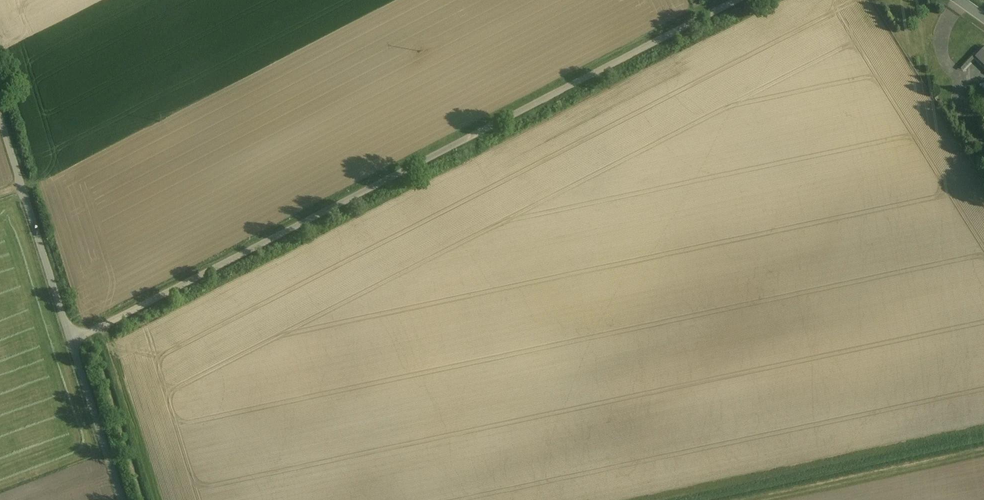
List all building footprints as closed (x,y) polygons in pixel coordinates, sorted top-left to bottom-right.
[(975,59),(983,67),(983,49),(975,59)]
